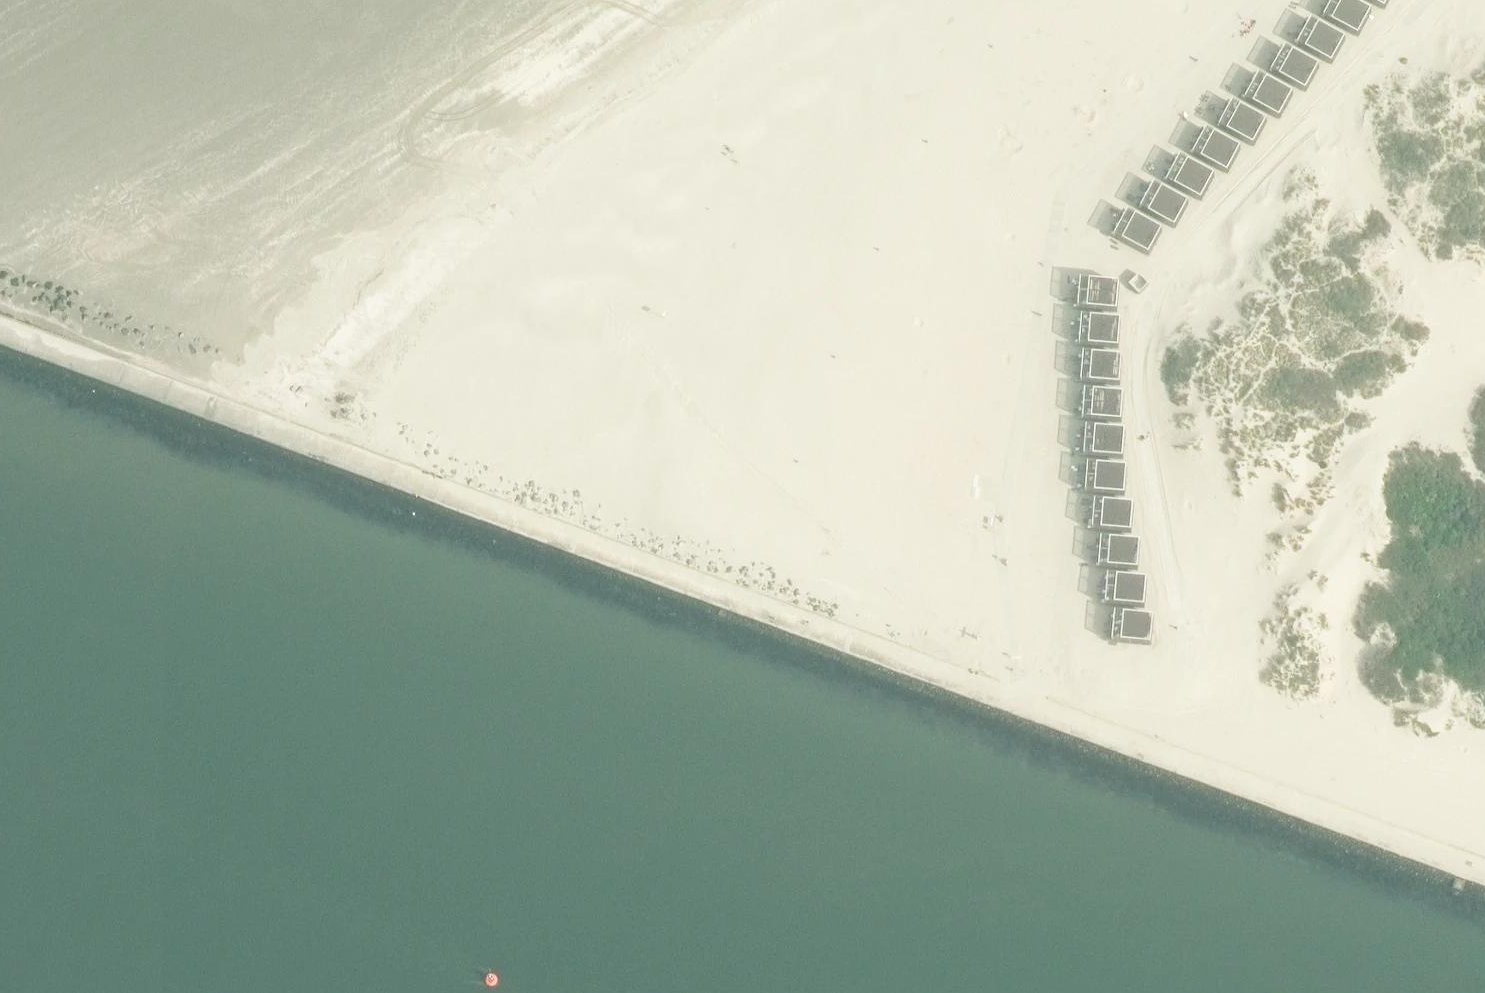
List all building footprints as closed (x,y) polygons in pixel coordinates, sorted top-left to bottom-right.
[(1347,0),(1335,0),(1331,8),(1364,26),(1371,13),(1347,0)] [(1384,11),(1390,0),(1363,0),(1384,11)] [(1364,26),(1331,8),(1324,20),(1358,38),(1364,26)] [(1345,40),(1311,22),(1304,35),(1338,53),(1345,40)] [(1338,53),(1304,35),(1298,47),(1331,65),(1338,53)] [(1319,68),(1285,49),(1278,62),(1312,81),(1319,68)] [(1312,81),(1278,62),(1271,74),(1305,93),(1312,81)] [(1293,95),(1259,77),(1252,89),(1286,108),(1293,95)] [(1286,108),(1252,89),(1245,102),(1279,120),(1286,108)] [(1267,123),(1233,105),(1226,117),(1260,135),(1267,123)] [(1260,135),(1226,117),(1219,130),(1253,148),(1260,135)] [(1240,150),(1207,132),(1200,144),(1234,162),(1240,150)] [(1234,162),(1200,144),(1193,157),(1227,175),(1234,162)] [(1214,177),(1180,159),(1173,172),(1207,190),(1214,177)] [(1207,190),(1173,172),(1167,184),(1201,202),(1207,190)] [(1188,205),(1154,186),(1147,199),(1181,217),(1188,205)] [(1181,217),(1147,199),(1141,211),(1174,230),(1181,217)] [(1162,232),(1128,214),(1121,226),(1155,244),(1162,232)] [(1155,244),(1121,226),(1115,239),(1148,257),(1155,244)] [(1137,294),(1147,284),(1138,274),(1128,284),(1137,294)] [(1084,282),(1083,296),(1118,299),(1119,285),(1084,282)] [(1117,313),(1118,299),(1083,296),(1082,310),(1117,313)] [(1086,318),(1085,332),(1119,335),(1121,321),(1086,318)] [(1118,349),(1119,335),(1085,332),(1083,346),(1118,349)] [(1087,355),(1086,369),(1121,373),(1122,359),(1087,355)] [(1119,386),(1121,373),(1086,369),(1085,383),(1119,386)] [(1089,392),(1088,406),(1122,409),(1124,395),(1089,392)] [(1121,423),(1122,409),(1088,406),(1086,420),(1121,423)] [(1090,429),(1089,443),(1124,446),(1125,432),(1090,429)] [(1122,460),(1124,446),(1089,443),(1088,457),(1122,460)] [(1092,466),(1091,480),(1125,483),(1127,469),(1092,466)] [(1124,497),(1125,483),(1091,480),(1089,494),(1124,497)] [(1099,503),(1097,517),(1132,520),(1133,506),(1099,503)] [(1131,534),(1132,520),(1097,517),(1096,531),(1131,534)] [(1105,540),(1104,554),(1139,557),(1140,543),(1105,540)] [(1137,571),(1139,557),(1104,554),(1103,568),(1137,571)] [(1112,578),(1111,592),(1145,595),(1147,581),(1112,578)] [(1144,609),(1145,595),(1111,592),(1109,605),(1144,609)] [(1119,615),(1118,629),(1152,632),(1154,618),(1119,615)] [(1151,646),(1152,632),(1118,629),(1116,643),(1151,646)]
